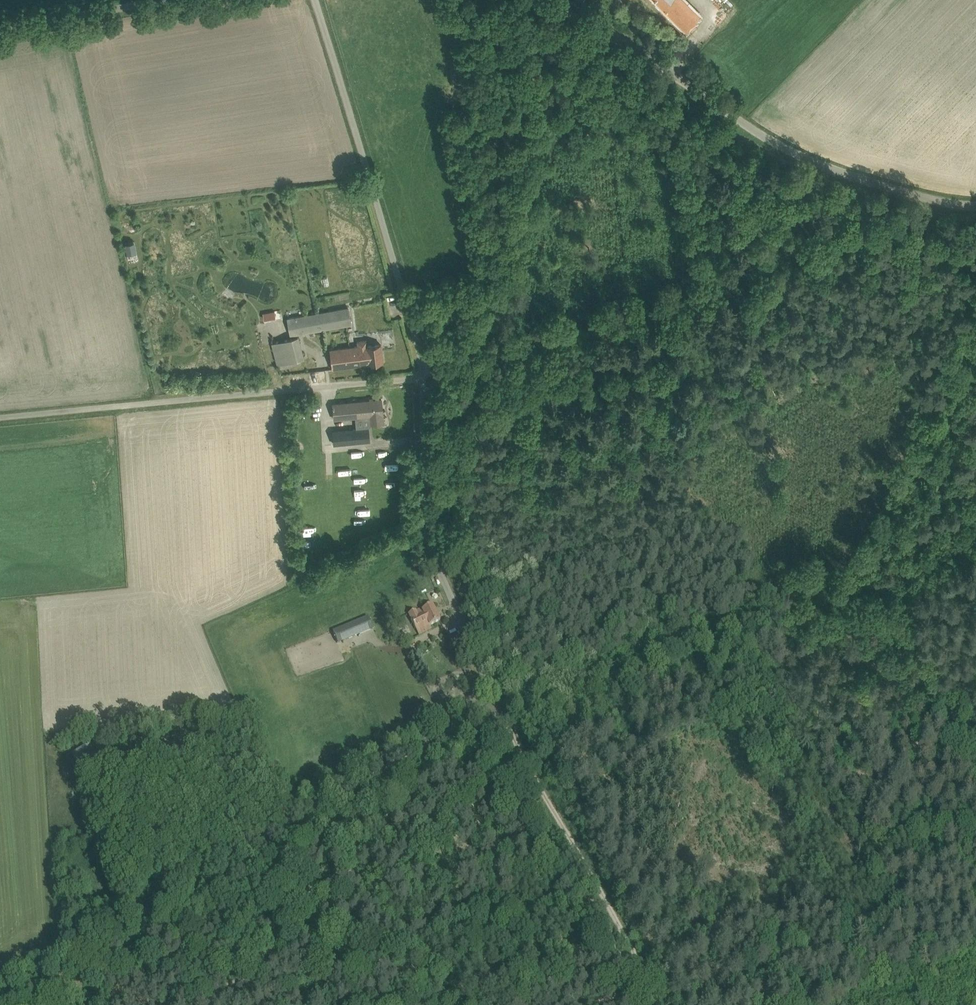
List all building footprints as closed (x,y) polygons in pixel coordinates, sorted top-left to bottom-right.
[(685,30),(699,16),(684,0),(656,0),(685,30)] [(348,307),(288,319),(291,334),(351,323),(348,307)] [(281,319),(280,309),(263,311),(264,320),(281,319)] [(298,336),(272,343),(278,364),(304,357),(298,336)] [(383,361),(381,343),(367,345),(367,344),(330,349),(333,368),(369,363),(369,362),(383,361)] [(370,415),(371,423),(384,422),(381,398),(333,403),(334,418),(370,415)] [(369,429),(333,432),(333,442),(369,439),(369,429)] [(304,503),(304,512),(312,512),(312,503),(304,503)] [(422,611),(420,612),(419,610),(416,611),(409,614),(411,619),(416,629),(428,623),(430,626),(440,620),(433,605),(422,610),(422,611)] [(333,644),(369,630),(364,617),(328,630),(333,644)] [(100,794),(105,806),(112,803),(107,791),(100,794)] [(126,868),(133,885),(145,880),(137,863),(126,868)]
